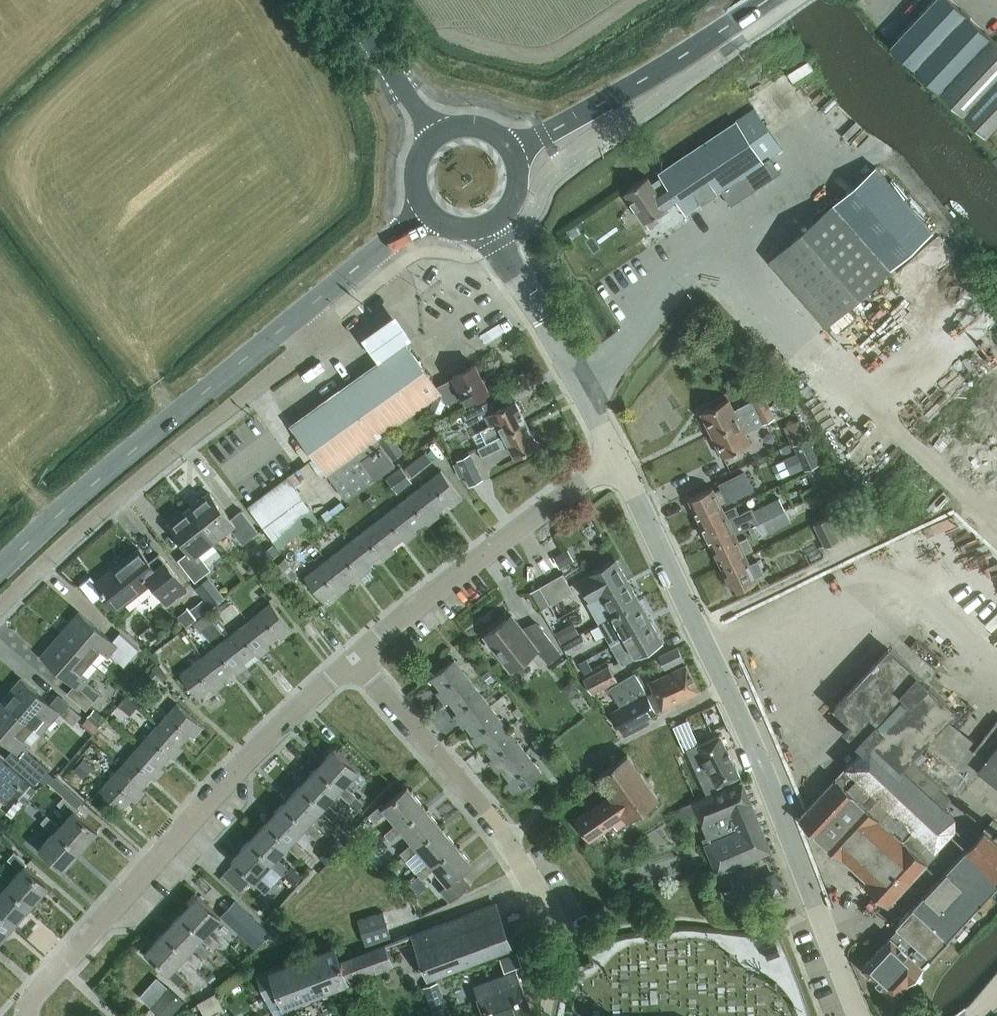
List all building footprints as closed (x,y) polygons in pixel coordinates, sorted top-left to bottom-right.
[(952,0),(932,0),(891,43),(939,90),(991,36),(952,0)] [(996,124),(996,43),(991,36),(939,90),(986,135),(996,124)] [(648,177),(625,192),(644,221),(659,212),(661,215),(669,210),(667,207),(667,206),(666,205),(677,198),(686,212),(720,190),(730,205),(780,172),(776,167),(778,166),(771,155),(781,148),(754,108),(659,172),(662,176),(652,183),(648,177)] [(876,167),(770,260),(829,326),(932,231),(876,167)] [(378,346),(412,323),(396,300),(362,323),(378,346)] [(440,414),(445,402),(462,393),(467,402),(476,397),(486,392),(489,391),(475,364),(453,375),(454,377),(436,386),(406,344),(292,425),(327,473),(328,473),(347,499),(395,464),(375,439),(433,397),(428,410),(430,414),(434,416),(440,414)] [(486,392),(476,397),(480,405),(490,400),(486,392)] [(764,395),(734,409),(729,399),(701,412),(711,434),(769,406),(764,395)] [(495,410),(490,400),(480,405),(463,414),(468,424),(486,415),(490,425),(481,429),(481,430),(472,435),(478,446),(526,422),(515,400),(495,410)] [(750,442),(745,432),(775,417),(769,406),(711,434),(722,456),(750,442)] [(502,445),(503,447),(509,444),(514,456),(537,444),(526,422),(478,446),(482,455),(502,445)] [(393,460),(404,452),(389,432),(378,440),(393,460)] [(790,473),(803,467),(804,469),(819,462),(808,437),(793,444),(796,452),(783,459),(790,473)] [(483,478),(469,453),(457,460),(470,485),(483,478)] [(413,461),(405,467),(412,476),(420,469),(413,461)] [(401,467),(386,478),(397,493),(412,482),(401,467)] [(451,507),(462,498),(441,470),(418,488),(437,511),(448,503),(451,507)] [(728,500),(728,501),(752,489),(744,472),(720,484),(722,487),(714,491),(713,487),(689,499),(700,523),(724,511),(724,510),(721,503),(728,500)] [(279,547),(318,518),(286,476),(247,505),(279,547)] [(440,515),(437,511),(418,488),(395,506),(414,529),(425,520),(428,524),(440,515)] [(242,510),(230,518),(210,493),(190,509),(214,540),(230,528),(243,543),(258,531),(242,510)] [(724,510),(724,511),(700,523),(711,545),(735,534),(735,533),(747,527),(748,528),(785,509),(779,498),(743,515),(742,513),(739,514),(734,505),(724,510)] [(406,542),(417,533),(414,529),(395,506),(373,523),(394,551),(395,551),(392,546),(402,538),(406,542)] [(178,559),(195,581),(211,569),(198,553),(214,540),(190,509),(169,525),(189,551),(178,559)] [(791,521),(785,509),(748,528),(753,539),(791,521)] [(828,516),(813,523),(824,546),(839,539),(828,516)] [(380,556),(383,560),(394,551),(373,523),(350,541),(369,564),(380,556)] [(746,536),(738,540),(735,534),(711,545),(722,569),(746,557),(745,553),(753,549),(749,541),(746,536)] [(372,568),(369,564),(350,541),(327,558),(346,582),(357,573),(360,577),(361,577),(370,570),(372,568)] [(261,550),(268,560),(278,553),(271,543),(261,550)] [(568,548),(553,557),(559,567),(574,559),(568,548)] [(149,561),(139,549),(95,583),(116,609),(151,581),(167,602),(186,588),(158,554),(149,561)] [(284,581),(296,572),(285,557),(273,566),(284,581)] [(764,572),(758,560),(750,564),(746,557),(722,569),(733,592),(758,580),(756,576),(764,572)] [(324,599),(335,591),(338,595),(350,586),(346,582),(327,558),(304,577),(326,604),(327,604),(324,599)] [(628,580),(616,559),(578,580),(590,600),(628,580)] [(370,570),(361,577),(365,582),(374,575),(370,570)] [(550,605),(561,598),(573,591),(563,573),(540,587),(550,605)] [(221,600),(205,580),(195,587),(211,608),(221,600)] [(596,611),(606,605),(611,615),(598,623),(639,600),(628,580),(590,600),(596,611)] [(202,599),(190,608),(198,617),(210,608),(202,599)] [(639,600),(598,623),(610,645),(651,621),(639,600)] [(281,639),(293,630),(271,602),(248,620),(266,644),(267,644),(278,635),(281,639)] [(188,608),(177,616),(186,627),(196,618),(189,609),(188,608)] [(197,619),(194,621),(201,630),(213,620),(206,611),(197,619)] [(100,649),(107,656),(110,653),(124,666),(139,649),(120,632),(112,641),(79,612),(70,623),(73,625),(63,636),(91,660),(100,649)] [(548,663),(561,653),(538,624),(526,633),(512,615),(484,636),(486,639),(485,643),(489,649),(494,649),(510,670),(513,668),(517,669),(523,664),(523,660),(537,649),(548,663)] [(244,661),(255,653),(258,657),(270,648),(267,644),(266,644),(248,620),(225,638),(244,662),(244,661)] [(625,663),(662,642),(651,621),(610,645),(622,665),(625,663)] [(573,622),(554,632),(561,644),(579,634),(573,622)] [(567,652),(585,642),(581,634),(563,644),(567,652)] [(86,680),(89,677),(81,671),(91,660),(63,636),(54,647),(51,644),(41,656),(74,684),(67,693),(86,709),(100,693),(86,680)] [(222,679),(233,670),(236,674),(247,665),(244,661),(244,662),(225,638),(203,656),(221,679),(222,679)] [(659,656),(665,668),(683,659),(677,647),(659,656)] [(948,720),(924,751),(920,748),(955,710),(889,648),(834,707),(849,721),(842,729),(850,737),(863,748),(846,766),(846,767),(836,778),(836,777),(798,818),(842,859),(843,858),(866,880),(863,883),(887,905),(927,862),(938,850),(935,848),(954,827),(953,816),(943,807),(951,799),(939,788),(944,782),(958,793),(978,767),(996,783),(996,719),(973,750),(969,746),(973,740),(948,720)] [(225,683),(222,680),(222,679),(221,679),(203,656),(180,674),(201,701),(202,701),(199,697),(210,688),(213,692),(225,683)] [(455,659),(427,680),(427,681),(432,678),(440,689),(436,692),(445,704),(449,700),(472,682),(455,659)] [(686,664),(649,682),(663,709),(699,691),(686,664)] [(584,679),(585,680),(592,693),(617,679),(609,665),(584,679)] [(152,670),(147,676),(154,682),(159,676),(152,670)] [(488,670),(482,675),(489,683),(494,678),(488,670)] [(656,712),(647,694),(635,673),(609,688),(617,700),(623,697),(627,705),(612,712),(624,734),(648,722),(646,718),(656,712)] [(41,733),(50,722),(59,712),(73,725),(81,715),(68,704),(69,704),(59,695),(51,704),(22,678),(12,689),(15,692),(6,703),(33,727),(41,733)] [(572,679),(562,687),(569,697),(579,690),(572,679)] [(449,700),(458,711),(453,715),(462,726),(467,723),(466,723),(490,705),(472,682),(449,700)] [(130,714),(137,705),(126,696),(118,705),(130,714)] [(17,751),(10,759),(29,776),(37,767),(22,754),(31,744),(24,737),(33,727),(6,703),(0,709),(0,736),(17,751)] [(193,737),(203,726),(177,703),(157,725),(180,744),(189,734),(193,737)] [(466,723),(467,723),(475,734),(471,737),(480,749),(484,746),(507,727),(490,705),(466,723)] [(518,718),(524,713),(517,705),(512,710),(518,718)] [(94,707),(87,715),(99,726),(106,718),(94,707)] [(688,719),(673,726),(677,735),(692,729),(688,719)] [(106,725),(100,733),(111,742),(117,734),(106,725)] [(174,758),(184,747),(180,744),(157,725),(138,746),(164,769),(165,769),(161,765),(170,755),(174,758)] [(484,746),(492,757),(488,760),(497,772),(501,769),(501,768),(525,750),(507,727),(484,746)] [(716,787),(740,776),(720,734),(696,745),(687,750),(707,794),(718,790),(716,787)] [(63,761),(70,750),(55,741),(48,753),(63,761)] [(151,776),(155,780),(164,769),(138,746),(119,767),(145,791),(146,790),(142,787),(151,776)] [(356,795),(344,784),(358,769),(335,748),(317,767),(340,788),(339,790),(338,791),(350,802),(351,801),(356,795)] [(515,795),(543,773),(525,750),(501,768),(501,769),(510,780),(506,783),(515,795)] [(596,776),(610,796),(575,820),(589,841),(613,824),(617,828),(659,799),(627,754),(596,776)] [(3,783),(0,786),(0,797),(5,802),(25,778),(0,757),(0,781),(3,783)] [(82,778),(92,767),(83,758),(73,770),(82,778)] [(127,812),(123,808),(132,798),(136,801),(145,791),(119,767),(100,789),(126,813),(127,812)] [(327,802),(338,791),(339,790),(340,788),(317,767),(301,784),(324,806),(321,809),(333,820),(339,813),(327,802)] [(26,779),(14,793),(24,802),(36,788),(26,779)] [(703,839),(714,867),(717,874),(721,873),(771,851),(759,822),(742,781),(692,801),(692,802),(700,820),(707,837),(703,839)] [(304,827),(316,838),(322,832),(310,820),(321,809),(324,806),(301,784),(284,802),(307,824),(304,827)] [(387,811),(397,823),(399,825),(424,806),(407,786),(384,805),(382,803),(369,814),(374,821),(387,811)] [(356,795),(351,801),(359,808),(364,803),(356,795)] [(77,808),(64,796),(58,803),(70,814),(60,825),(57,828),(81,849),(98,830),(75,810),(77,808)] [(304,827),(307,824),(284,802),(267,821),(290,842),(287,845),(299,857),(305,850),(293,839),(304,827)] [(682,829),(700,820),(692,802),(679,808),(674,810),(682,829)] [(397,823),(384,833),(390,840),(403,830),(413,842),(415,845),(439,825),(424,806),(399,825),(397,823)] [(81,849),(57,828),(60,825),(47,814),(41,821),(54,832),(43,844),(41,847),(64,868),(81,849)] [(993,819),(965,849),(965,850),(896,925),(899,928),(891,936),(890,936),(862,967),(894,996),(909,980),(915,980),(922,972),(921,966),(922,965),(930,956),(930,957),(996,885),(996,823),(993,819)] [(273,860),(270,863),(282,875),(288,868),(276,857),(287,845),(290,842),(267,821),(250,839),(273,860)] [(413,842),(400,852),(416,871),(429,861),(431,864),(455,844),(439,825),(415,845),(413,842)] [(265,893),(271,886),(260,875),(270,863),(273,860),(250,839),(232,858),(254,879),(252,881),(265,893)] [(338,839),(328,848),(335,855),(344,845),(338,839)] [(472,863),(455,844),(431,864),(429,861),(416,871),(422,878),(435,868),(447,883),(440,890),(450,901),(470,885),(460,873),(472,863)] [(327,849),(320,856),(327,863),(334,856),(327,849)] [(10,881),(7,884),(31,905),(48,886),(24,865),(27,862),(14,851),(8,858),(20,869),(10,881)] [(391,865),(381,874),(387,882),(398,873),(391,865)] [(293,884),(301,876),(292,867),(284,874),(293,884)] [(14,923),(31,905),(7,884),(10,881),(0,872),(0,884),(4,888),(0,892),(0,910),(14,923)] [(705,896),(727,887),(721,873),(717,874),(699,882),(705,896)] [(181,914),(204,935),(201,938),(213,949),(219,942),(207,931),(221,917),(198,895),(181,914)] [(413,936),(428,976),(512,945),(496,903),(413,936)] [(261,927),(240,908),(230,918),(251,938),(261,927)] [(14,923),(0,910),(0,939),(14,923)] [(359,919),(366,943),(390,936),(383,912),(359,919)] [(203,960),(191,949),(201,938),(204,935),(181,914),(164,932),(187,953),(184,956),(196,967),(203,960)] [(167,974),(179,985),(186,978),(174,967),(184,956),(187,953),(164,932),(146,951),(169,972),(167,974)] [(776,943),(763,948),(767,959),(780,954),(776,943)] [(340,962),(333,944),(259,972),(267,995),(259,998),(266,1015),(267,1015),(279,1011),(281,1015),(290,1015),(286,1005),(347,983),(346,978),(392,961),(386,945),(340,962)] [(517,951),(499,958),(504,970),(521,964),(517,951)] [(573,969),(575,970),(582,967),(593,963),(588,952),(578,956),(571,960),(570,962),(573,969)] [(212,970),(206,976),(213,983),(219,976),(212,970)] [(516,970),(474,985),(478,997),(485,1015),(512,1015),(531,1009),(520,981),(516,970)] [(422,986),(433,1015),(449,1015),(436,981),(422,986)] [(219,1011),(227,1007),(220,995),(197,1008),(202,1015),(222,1015),(219,1011)] [(228,1015),(244,1015),(239,1005),(226,1012),(228,1015)]
